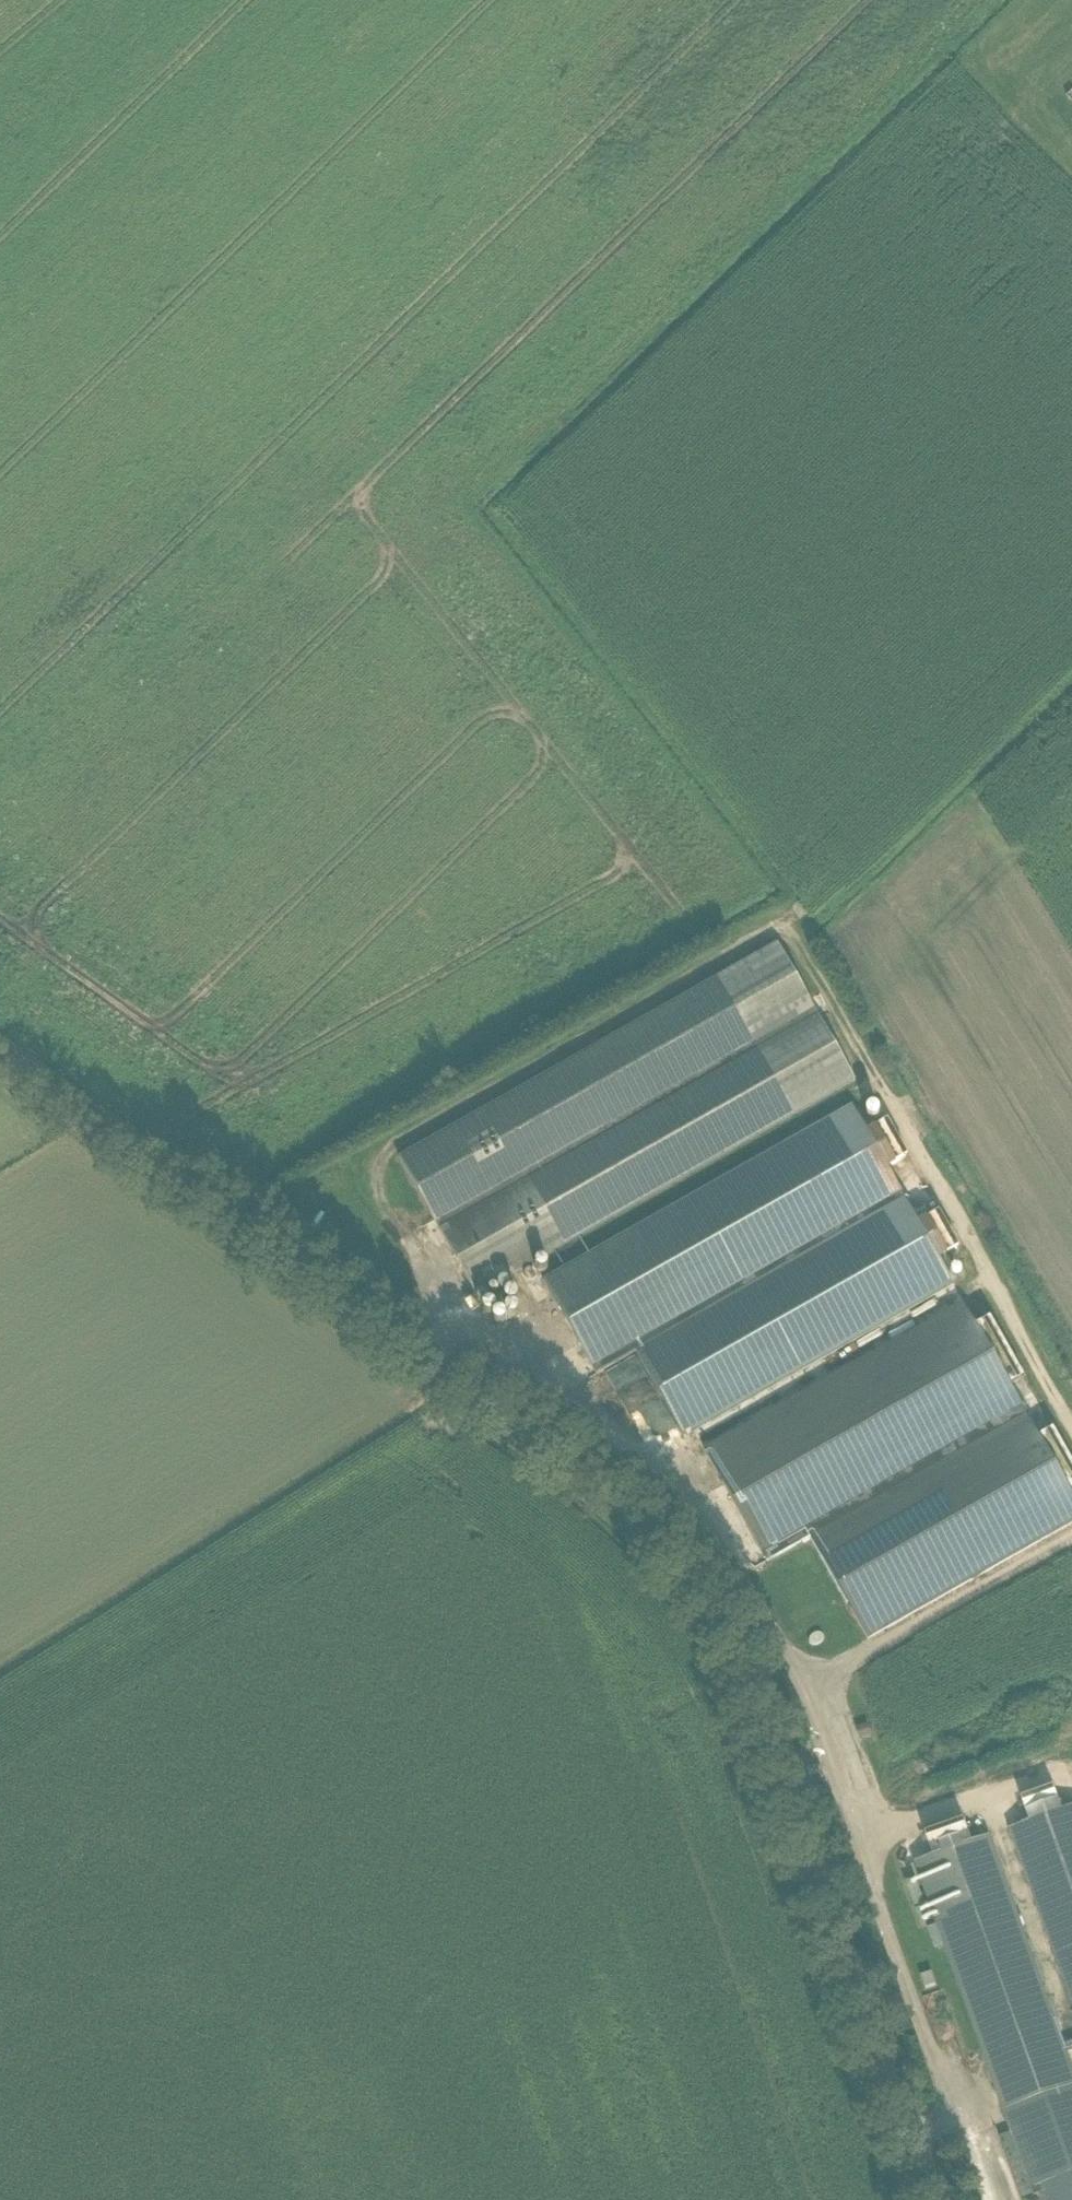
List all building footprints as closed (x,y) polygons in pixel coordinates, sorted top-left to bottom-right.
[(398,1158),(476,1294),(854,1080),(777,943),(398,1158)] [(953,1285),(937,1256),(887,1168),(906,1158),(885,1122),(867,1132),(852,1106),(543,1281),(596,1375),(636,1353),(683,1437),(953,1285)] [(1010,1386),(1023,1378),(992,1322),(978,1329),(964,1304),(704,1451),(767,1562),(810,1538),(867,1639),(1071,1524),(1071,1495),(1010,1386)] [(866,1726),(858,1729),(862,1738),(870,1735),(866,1726)] [(1071,1997),(1071,1806),(1061,1810),(1029,1821),(1009,1828),(1057,1955),(1071,1997)] [(988,1836),(913,1862),(1002,2110),(1014,2143),(1030,2188),(1033,2195),(1042,2193),(1044,2199),(1071,2199),(1071,2070),(988,1836)] [(930,1920),(915,1879),(905,1882),(920,1924),(930,1920)] [(935,1983),(931,1972),(920,1975),(924,1987),(935,1983)]
